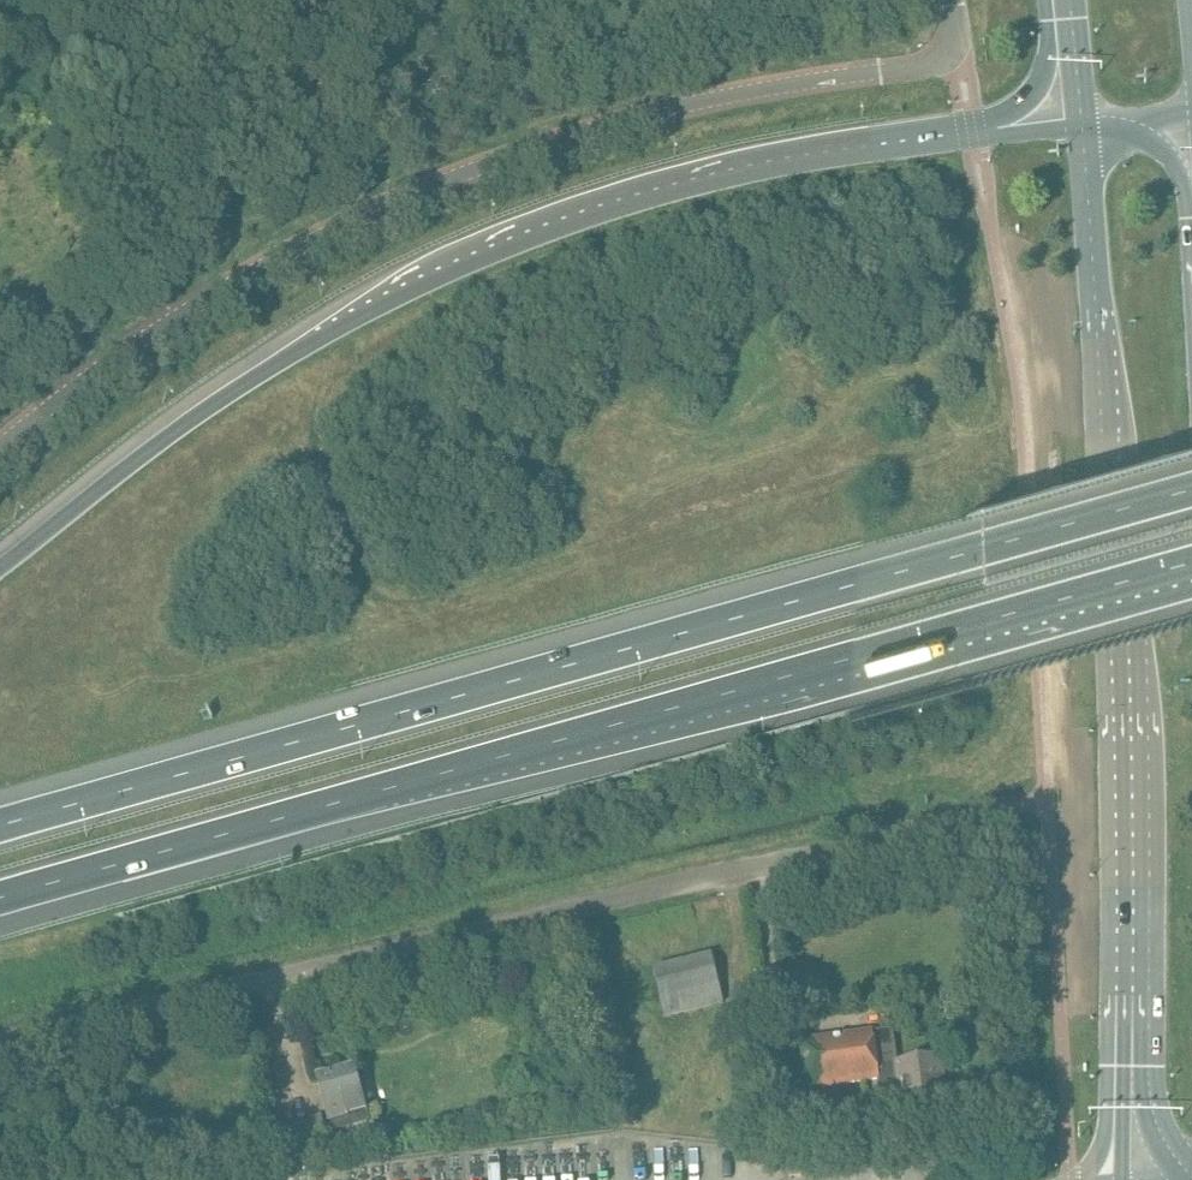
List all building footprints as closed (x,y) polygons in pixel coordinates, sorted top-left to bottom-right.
[(712,956),(654,971),(666,1018),(674,1016),(676,1024),(689,1021),(687,1012),(724,1003),(712,956)] [(895,1030),(873,1033),(804,1042),(810,1089),(878,1080),(882,1102),(901,1099),(904,1118),(947,1112),(940,1058),(899,1064),(895,1030)] [(354,1069),(318,1079),(324,1102),(329,1122),(328,1123),(331,1134),(371,1123),(367,1111),(365,1111),(360,1093),(354,1069)] [(48,1153),(30,1154),(31,1167),(49,1166),(48,1153)] [(484,1154),(464,1155),(464,1179),(485,1179),(484,1154)] [(789,1165),(790,1177),(802,1176),(802,1164),(789,1165)]
